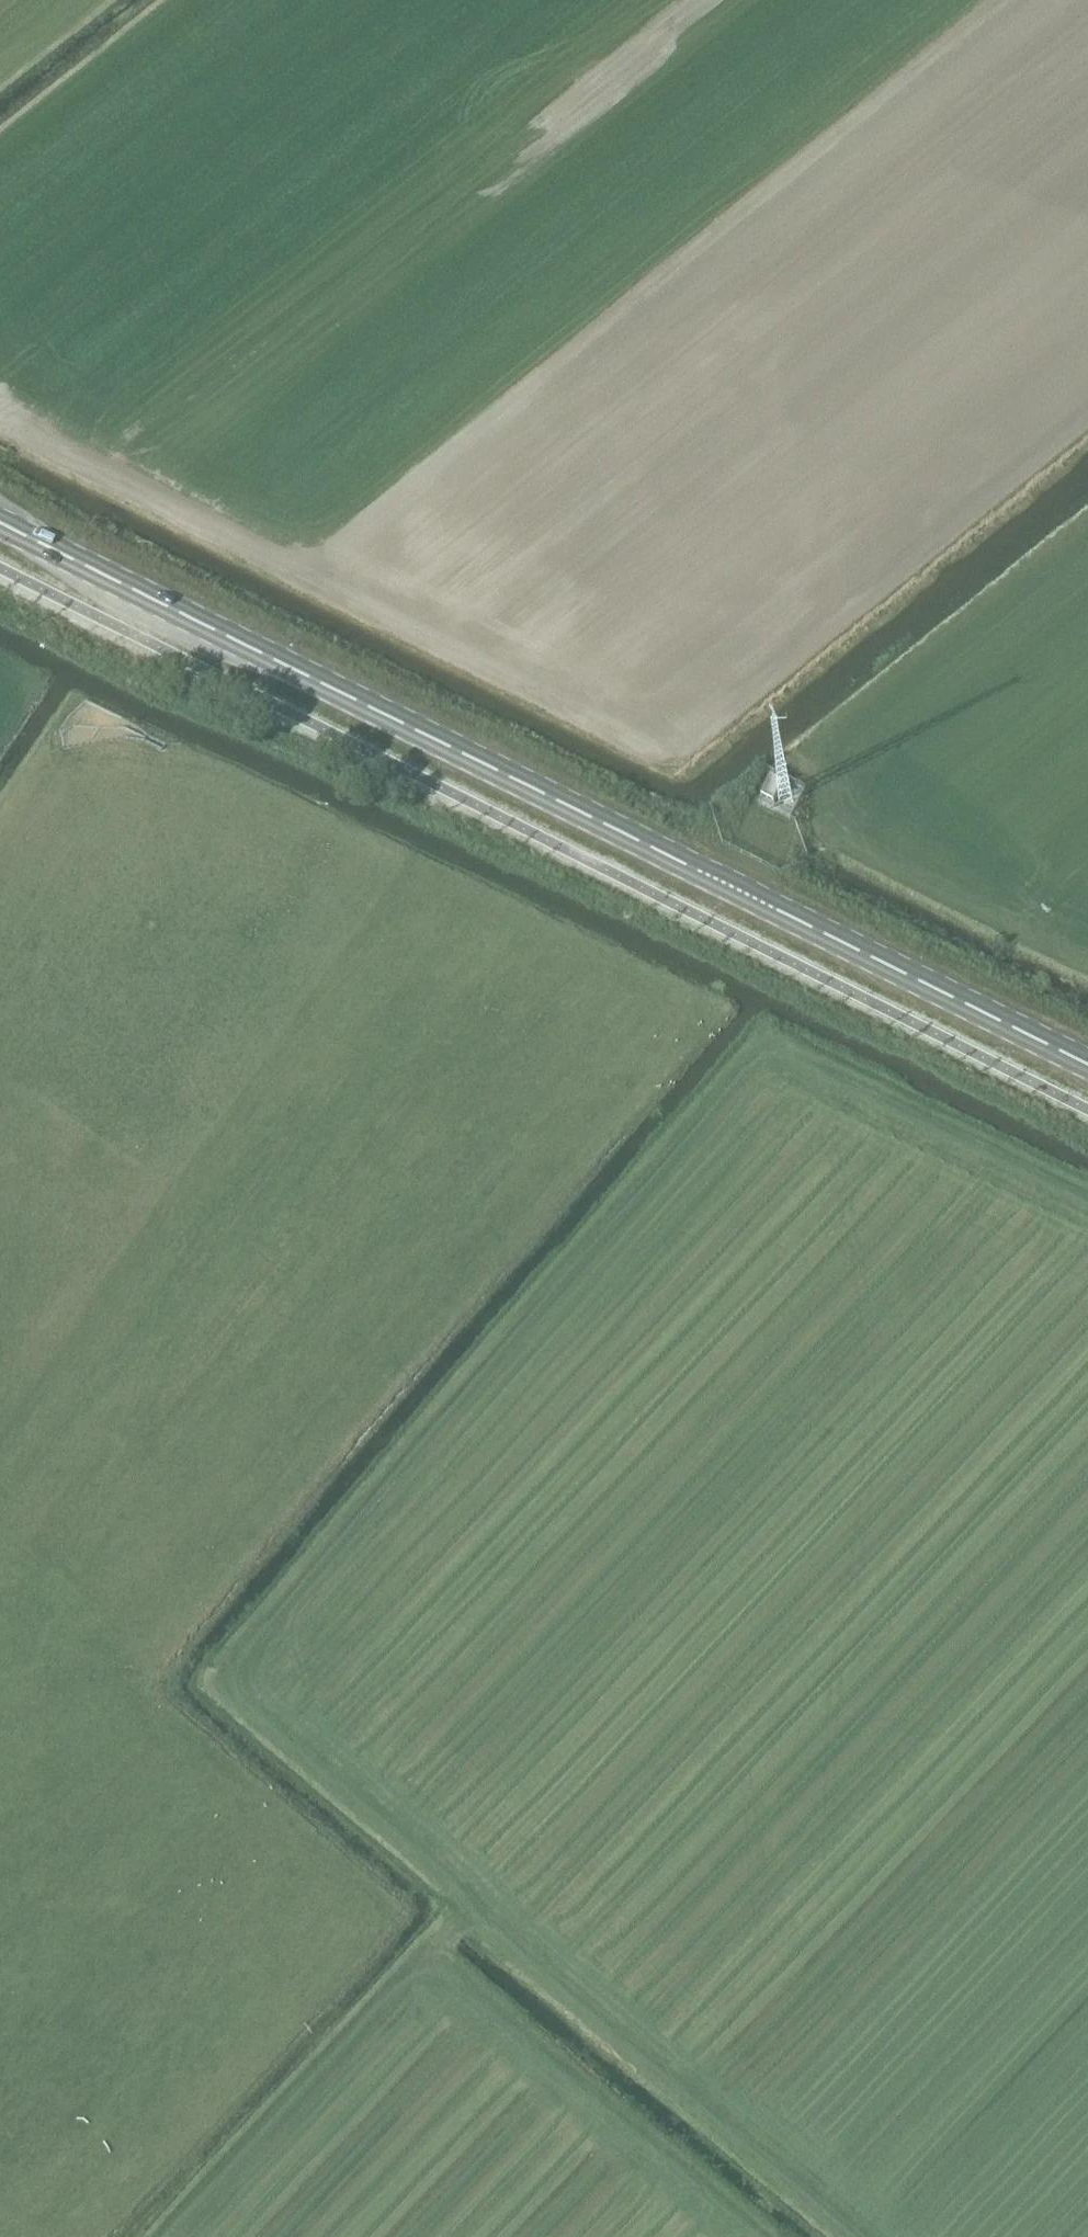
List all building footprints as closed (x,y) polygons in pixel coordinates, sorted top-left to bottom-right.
[(775,770),(760,793),(786,810),(801,787),(775,770)]
